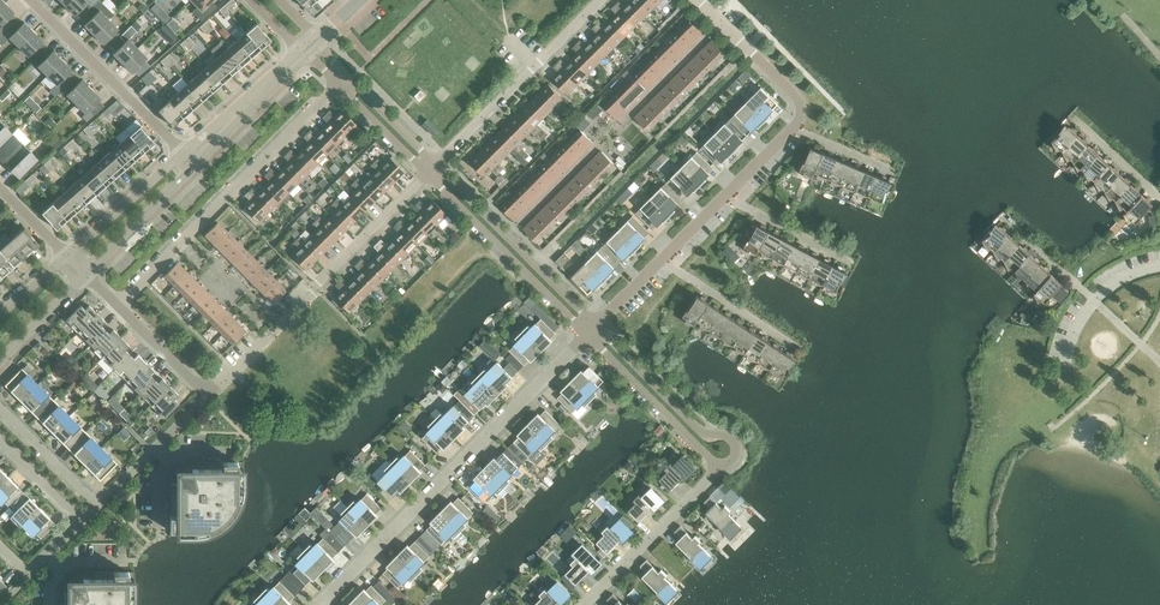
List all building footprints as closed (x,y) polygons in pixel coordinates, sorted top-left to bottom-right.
[(81,18),(91,8),(86,3),(89,0),(70,0),(65,6),(74,15),(76,13),(81,18)] [(93,34),(108,20),(113,14),(99,0),(91,8),(81,18),(86,23),(84,25),(93,34)] [(197,6),(192,12),(201,21),(215,9),(209,3),(212,0),(191,0),(197,6)] [(223,6),(226,10),(235,2),(233,0),(230,0),(223,6)] [(315,0),(297,0),(305,10),(315,0)] [(630,2),(645,16),(654,7),(648,0),(632,0),(630,2)] [(618,2),(614,5),(635,26),(645,16),(630,2),(624,8),(618,2)] [(6,30),(17,19),(12,14),(14,13),(4,3),(0,7),(0,36),(6,30)] [(141,4),(138,8),(142,13),(146,9),(141,4)] [(617,15),(611,21),(625,36),(635,26),(614,5),(611,9),(617,15)] [(226,10),(223,6),(219,10),(225,18),(230,14),(226,10)] [(164,11),(158,17),(165,23),(170,17),(164,11)] [(691,18),(681,28),(694,41),(704,31),(691,18)] [(18,47),(33,32),(24,22),(22,24),(17,19),(6,30),(0,36),(0,45),(1,46),(9,38),(18,47)] [(208,19),(204,23),(210,31),(215,27),(208,19)] [(105,42),(109,47),(120,36),(115,31),(118,29),(108,20),(93,34),(103,44),(105,42)] [(135,21),(131,26),(137,31),(141,27),(135,21)] [(598,21),(595,25),(616,45),(625,36),(611,21),(605,27),(598,21)] [(210,31),(204,23),(199,27),(206,35),(210,31)] [(256,23),(246,32),(260,49),(271,40),(256,23)] [(597,34),(591,40),(606,55),(616,45),(595,25),(591,28),(597,34)] [(113,54),(122,63),(137,48),(128,40),(137,31),(131,26),(120,36),(109,47),(114,52),(113,54)] [(681,28),(672,38),(684,51),(694,41),(681,28)] [(30,54),(35,59),(46,48),(41,43),(43,41),(33,32),(18,47),(28,56),(30,54)] [(246,32),(236,41),(251,57),(260,49),(246,32)] [(188,37),(184,41),(191,48),(195,44),(188,37)] [(672,38),(662,48),(675,60),(684,51),(672,38)] [(579,40),(575,44),(596,65),(606,55),(591,40),(585,47),(579,40)] [(713,40),(703,50),(715,62),(725,52),(713,40)] [(191,48),(184,41),(180,44),(186,52),(191,48)] [(236,41),(226,49),(241,66),(251,57),(236,41)] [(578,54),(572,60),(586,74),(596,65),(575,44),(572,48),(578,54)] [(37,66),(47,76),(62,61),(52,51),(51,53),(46,48),(35,59),(40,64),(37,66)] [(137,48),(122,63),(132,73),(133,71),(138,76),(150,66),(144,60),(147,58),(137,48)] [(662,48),(652,57),(665,70),(675,60),(662,48)] [(226,49),(217,58),(231,74),(241,66),(226,49)] [(703,50),(693,59),(706,72),(715,62),(703,50)] [(169,54),(164,58),(171,66),(175,62),(169,54)] [(203,70),(197,75),(212,92),(221,83),(207,66),(197,56),(194,59),(203,70)] [(652,57),(643,67),(655,80),(665,70),(652,57)] [(171,66),(164,58),(160,62),(167,69),(171,66)] [(217,58),(207,66),(221,83),(231,74),(217,58)] [(693,59),(683,69),(696,82),(706,72),(693,59)] [(560,60),(556,63),(577,84),(586,74),(572,60),(566,66),(560,60)] [(59,82),(64,87),(74,77),(70,72),(71,70),(62,61),(47,76),(56,85),(59,82)] [(577,84),(556,63),(552,67),(559,73),(552,80),(567,94),(577,84)] [(643,67),(633,77),(646,89),(655,80),(643,67)] [(683,69),(674,79),(686,91),(696,82),(683,69)] [(149,71),(145,75),(152,83),(156,79),(149,71)] [(152,83),(145,75),(140,79),(147,87),(152,83)] [(197,75),(187,84),(202,100),(212,92),(197,75)] [(66,95),(76,104),(91,89),(81,80),(79,82),(74,77),(64,87),(69,92),(66,95)] [(633,77),(623,87),(636,99),(646,89),(633,77)] [(674,79),(664,88),(677,101),(686,91),(674,79)] [(735,81),(730,87),(733,90),(739,84),(735,81)] [(187,84),(177,92),(192,109),(202,100),(187,84)] [(548,84),(538,94),(558,114),(562,110),(556,105),(562,98),(548,84)] [(623,87),(613,96),(626,109),(636,99),(623,87)] [(761,87),(745,103),(764,122),(770,116),(768,114),(772,110),(769,107),(775,101),(761,87)] [(664,88),(654,98),(667,111),(677,101),(664,88)] [(91,89),(76,104),(85,114),(88,111),(93,116),(104,106),(98,100),(100,99),(91,89)] [(424,95),(419,90),(413,96),(418,101),(424,95)] [(177,92),(168,101),(182,118),(192,109),(177,92)] [(538,94),(528,104),(543,118),(549,112),(554,118),(558,114),(538,94)] [(613,96),(604,106),(616,118),(626,109),(613,96)] [(654,98),(645,108),(657,120),(667,111),(654,98)] [(21,101),(14,106),(19,111),(25,106),(21,101)] [(115,101),(107,109),(110,112),(119,105),(115,101)] [(182,118),(168,101),(157,110),(172,127),(182,118)] [(36,103),(31,108),(36,113),(41,108),(36,103)] [(730,118),(744,132),(748,128),(751,131),(756,126),(758,128),(764,122),(745,103),(734,114),(735,114),(730,118)] [(528,104),(518,113),(539,133),(542,130),(537,124),(543,118),(528,104)] [(598,106),(588,115),(592,120),(602,110),(598,106)] [(657,120),(645,108),(635,118),(647,130),(657,120)] [(110,112),(107,109),(102,113),(109,120),(113,116),(110,112)] [(329,110),(325,114),(346,135),(356,125),(341,110),(335,116),(329,110)] [(518,113),(509,123),(523,138),(529,131),(535,137),(539,133),(518,113)] [(328,124),(322,130),(336,144),(346,135),(325,114),(322,118),(328,124)] [(49,118),(45,122),(50,127),(55,123),(49,118)] [(725,123),(714,134),(733,153),(739,147),(737,145),(742,140),(739,137),(744,132),(730,118),(729,119),(730,119),(725,123)] [(422,125),(433,135),(437,130),(427,120),(422,125)] [(12,133),(0,122),(0,145),(12,133)] [(92,122),(87,126),(94,133),(98,130),(92,122)] [(509,123),(499,133),(519,153),(523,149),(517,144),(523,138),(509,123)] [(94,133),(87,126),(83,130),(89,137),(94,133)] [(140,126),(129,135),(144,151),(154,142),(140,126)] [(1053,142),(1063,152),(1078,136),(1074,132),(1075,131),(1076,132),(1076,131),(1075,130),(1075,129),(1074,129),(1073,128),(1072,128),(1069,131),(1067,129),(1066,128),(1065,128),(1064,128),(1064,129),(1053,142)] [(310,130),(306,133),(327,154),(336,144),(322,130),(316,136),(310,130)] [(579,130),(570,140),(582,153),(592,143),(579,130)] [(7,163),(25,146),(12,133),(0,145),(0,159),(1,161),(3,159),(7,163)] [(308,143),(302,149),(317,164),(327,154),(306,133),(302,137),(308,143)] [(499,133),(489,142),(504,157),(510,151),(516,156),(519,153),(499,133)] [(733,153),(714,134),(704,144),(700,149),(699,148),(699,149),(713,163),(718,158),(721,161),(725,157),(727,159),(733,153)] [(129,135),(120,143),(134,160),(144,151),(129,135)] [(1063,152),(1074,162),(1087,147),(1084,144),(1087,142),(1087,141),(1086,140),(1085,139),(1084,139),(1084,138),(1082,138),(1083,138),(1082,140),(1078,136),(1063,152)] [(58,138),(50,145),(54,150),(62,143),(58,138)] [(72,139),(68,143),(74,151),(79,147),(72,139)] [(570,140),(560,150),(573,162),(582,153),(570,140)] [(489,142),(480,152),(500,172),(504,169),(498,163),(504,157),(489,142)] [(74,151),(68,143),(63,147),(70,155),(74,151)] [(120,143),(110,152),(125,168),(134,160),(120,143)] [(25,146),(7,163),(11,168),(10,169),(19,178),(38,159),(25,146)] [(813,177),(815,173),(823,153),(818,151),(819,149),(820,150),(819,149),(818,148),(817,147),(816,147),(815,147),(814,147),(813,151),(809,149),(806,156),(799,170),(804,172),(803,176),(813,177)] [(1074,162),(1084,172),(1099,156),(1095,152),(1097,151),(1097,152),(1097,151),(1096,150),(1096,149),(1095,148),(1094,148),(1093,147),(1093,148),(1090,150),(1087,147),(1074,162)] [(290,149),(286,153),(307,174),(317,164),(302,149),(296,155),(290,149)] [(523,149),(519,153),(525,159),(529,155),(523,149)] [(560,150),(550,159),(563,172),(573,162),(560,150)] [(110,152),(100,160),(115,177),(125,168),(110,152)] [(500,172),(480,152),(470,162),(484,177),(491,170),(496,176),(500,172)] [(601,152),(591,161),(604,174),(613,164),(601,152)] [(691,157),(681,167),(700,186),(706,180),(704,178),(708,174),(705,171),(710,166),(696,152),(696,153),(692,157),(691,157)] [(289,163),(283,169),(297,183),(307,174),(286,153),(283,157),(289,163)] [(815,173),(828,178),(836,160),(832,159),(833,155),(832,154),(831,153),(830,153),(829,153),(828,153),(829,153),(828,155),(823,153),(815,173)] [(345,154),(342,158),(347,164),(351,160),(345,154)] [(52,156),(48,160),(55,168),(59,164),(52,156)] [(1084,172),(1095,181),(1108,167),(1105,164),(1108,161),(1108,160),(1107,160),(1106,159),(1106,158),(1105,158),(1103,158),(1104,158),(1103,159),(1099,156),(1084,172)] [(377,158),(373,162),(393,182),(403,172),(389,157),(382,164),(377,158)] [(828,178),(841,184),(850,164),(845,162),(846,160),(846,161),(846,160),(845,159),(844,159),(843,158),(842,158),(841,158),(841,159),(840,162),(836,160),(828,178)] [(550,159),(541,169),(553,182),(563,172),(550,159)] [(657,159),(649,167),(654,172),(662,164),(657,159)] [(55,168),(48,160),(43,164),(50,172),(55,168)] [(100,160),(90,169),(105,186),(115,177),(100,160)] [(591,161),(581,171),(594,184),(604,174),(591,161)] [(375,171),(369,177),(384,192),(393,182),(373,162),(370,166),(375,171)] [(334,164),(329,169),(334,174),(339,169),(334,164)] [(841,184),(854,190),(862,172),(858,170),(860,166),(859,165),(858,165),(857,164),(856,164),(855,164),(854,164),(854,165),(855,164),(855,166),(850,164),(841,184)] [(666,182),(679,196),(684,192),(687,195),(692,190),(694,192),(700,186),(681,167),(670,178),(671,178),(666,182)] [(1095,181),(1105,191),(1120,175),(1116,172),(1118,170),(1118,171),(1118,170),(1117,169),(1116,168),(1115,167),(1114,167),(1111,170),(1108,167),(1095,181)] [(349,168),(345,172),(349,176),(353,172),(349,168)] [(90,169),(80,178),(95,194),(105,186),(90,169)] [(271,169),(267,172),(288,193),(297,183),(283,169),(277,175),(271,169)] [(541,169),(531,179),(543,191),(553,182),(541,169)] [(854,190),(868,195),(876,175),(871,173),(872,172),(873,172),(872,171),(871,171),(870,170),(869,170),(868,170),(867,170),(866,173),(862,172),(854,190)] [(581,171),(572,181),(584,194),(594,184),(581,171)] [(270,182),(264,188),(278,203),(288,193),(267,172),(263,176),(270,182)] [(344,172),(339,178),(342,181),(347,175),(344,172)] [(33,174),(28,178),(35,185),(40,181),(33,174)] [(500,175),(495,180),(499,184),(504,179),(500,175)] [(876,175),(868,195),(881,201),(889,185),(889,184),(889,183),(888,183),(885,181),(886,178),(885,177),(885,176),(884,176),(883,176),(882,176),(881,176),(882,176),(881,177),(876,175)] [(1105,191),(1116,201),(1129,187),(1126,184),(1129,181),(1129,180),(1128,179),(1127,178),(1126,177),(1124,177),(1125,178),(1124,179),(1120,175),(1105,191)] [(357,178),(354,181),(374,201),(384,192),(369,177),(363,183),(357,178)] [(35,185),(28,178),(24,181),(31,189),(35,185)] [(80,178),(71,186),(85,203),(95,194),(80,178)] [(531,179),(521,189),(534,201),(543,191),(531,179)] [(356,191),(350,197),(364,211),(374,201),(354,181),(350,185),(356,191)] [(572,181),(562,191),(574,203),(584,194),(572,181)] [(661,187),(650,198),(669,217),(675,211),(673,209),(678,204),(675,201),(679,196),(666,182),(665,183),(666,183),(661,187)] [(71,186),(61,195),(76,212),(85,203),(71,186)] [(1116,201),(1126,211),(1127,211),(1141,195),(1138,191),(1139,190),(1139,191),(1139,190),(1139,189),(1138,188),(1137,188),(1136,187),(1135,187),(1133,190),(1129,187),(1116,201)] [(251,188),(248,192),(268,212),(278,203),(264,188),(257,194),(251,188)] [(521,189),(511,198),(524,211),(534,201),(521,189)] [(627,189),(616,199),(621,204),(632,194),(627,189)] [(562,191),(552,200),(565,213),(574,203),(562,191)] [(268,212),(248,192),(244,195),(250,201),(244,208),(258,222),(268,212)] [(307,194),(302,199),(307,203),(311,198),(307,194)] [(61,195),(51,203),(66,220),(76,212),(61,195)] [(1127,211),(1126,211),(1123,214),(1128,223),(1132,220),(1135,224),(1151,207),(1148,203),(1150,201),(1150,200),(1149,199),(1149,198),(1148,197),(1147,197),(1146,197),(1147,197),(1145,199),(1141,195),(1127,211)] [(338,197),(334,201),(354,221),(364,211),(350,197),(343,203),(338,197)] [(524,211),(511,198),(501,208),(514,221),(524,211)] [(669,217),(650,198),(640,208),(636,213),(635,212),(635,213),(649,227),(654,222),(657,225),(661,221),(663,223),(669,217)] [(419,200),(415,204),(436,225),(446,215),(431,200),(425,207),(419,200)] [(552,200),(543,210),(555,223),(565,213),(552,200)] [(336,210),(330,216),(345,231),(354,221),(334,201),(331,204),(336,210)] [(66,220),(51,203),(41,212),(56,229),(66,220)] [(418,214),(412,220),(426,234),(436,225),(415,204),(412,208),(418,214)] [(543,210),(533,220),(545,232),(555,223),(543,210)] [(319,216),(315,220),(335,240),(345,231),(330,216),(324,222),(319,216)] [(627,221),(617,231),(636,250),(642,244),(640,242),(644,238),(641,234),(646,230),(632,216),(627,221)] [(317,229),(311,235),(325,250),(335,240),(315,220),(311,224),(317,229)] [(400,220),(396,223),(417,244),(426,234),(412,220),(406,226),(400,220)] [(545,232),(533,220),(523,230),(535,242),(545,232)] [(204,235),(214,245),(227,232),(217,222),(204,235)] [(398,233),(392,239),(407,254),(417,244),(396,223),(392,227),(398,233)] [(593,225),(588,230),(592,234),(598,229),(593,225)] [(757,254),(759,250),(768,233),(769,233),(770,231),(765,229),(765,227),(766,228),(766,227),(765,226),(764,225),(763,225),(762,225),(761,225),(759,228),(755,226),(744,247),(748,249),(747,253),(757,254)] [(24,227),(11,239),(26,256),(39,244),(24,227)] [(293,227),(288,232),(294,238),(299,233),(293,227)] [(983,241),(994,251),(1009,235),(1005,231),(1006,230),(1007,231),(1007,230),(1006,229),(1006,228),(1005,228),(1004,227),(1003,227),(1000,230),(998,228),(998,227),(997,227),(996,227),(995,227),(994,227),(983,241)] [(602,246),(601,246),(615,260),(620,256),(623,259),(628,254),(630,256),(636,250),(617,231),(606,242),(602,246)] [(759,250),(772,257),(782,238),(777,235),(778,234),(778,235),(779,234),(778,234),(778,233),(777,232),(776,232),(775,231),(774,231),(774,232),(772,235),(769,233),(768,233),(759,250)] [(214,245),(224,255),(237,242),(227,232),(214,245)] [(299,236),(296,239),(316,260),(325,250),(311,235),(305,241),(299,236)] [(994,251),(1005,261),(1018,246),(1015,243),(1017,241),(1018,241),(1017,240),(1017,239),(1016,238),(1015,238),(1014,237),(1013,237),(1014,237),(1013,239),(1009,235),(994,251)] [(772,257),(784,264),(794,246),(790,244),(792,241),(791,240),(790,239),(789,239),(788,238),(786,238),(786,239),(787,239),(786,240),(782,238),(772,257)] [(0,248),(0,251),(13,267),(26,256),(11,239),(0,248)] [(316,260),(296,239),(292,243),(297,249),(291,255),(306,270),(316,260)] [(380,239),(376,243),(397,264),(407,254),(392,239),(386,245),(380,239)] [(576,240),(571,246),(579,254),(585,249),(576,240)] [(224,255),(234,264),(246,252),(237,242),(224,255)] [(379,253),(373,259),(387,273),(397,264),(376,243),(373,246),(379,253)] [(784,264),(797,271),(807,251),(803,249),(803,247),(804,248),(804,247),(803,246),(802,246),(801,245),(800,245),(799,245),(797,248),(794,246),(784,264)] [(597,251),(586,262),(605,281),(611,275),(609,273),(614,268),(611,265),(615,260),(601,246),(601,247),(602,247),(597,251)] [(729,246),(722,252),(733,263),(740,257),(729,246)] [(1005,261),(1015,271),(1030,255),(1026,251),(1027,250),(1028,250),(1028,251),(1028,250),(1027,249),(1027,248),(1026,247),(1025,247),(1024,246),(1024,247),(1021,249),(1018,246),(1005,261)] [(1,278),(13,267),(0,251),(0,277),(1,278)] [(797,271),(810,277),(819,260),(815,258),(817,255),(817,254),(816,253),(815,252),(814,252),(813,252),(812,252),(813,252),(812,254),(807,251),(797,271)] [(234,264),(243,274),(256,261),(246,252),(234,264)] [(555,262),(560,267),(569,258),(564,253),(555,262)] [(1015,271),(1026,280),(1039,266),(1036,263),(1039,260),(1038,259),(1038,258),(1037,258),(1036,257),(1035,257),(1034,257),(1034,256),(1034,257),(1035,257),(1034,258),(1030,255),(1015,271)] [(427,256),(422,261),(428,266),(433,261),(427,256)] [(810,277),(822,284),(833,265),(828,262),(829,261),(830,261),(829,261),(828,260),(828,259),(827,259),(826,258),(824,258),(824,259),(823,262),(819,260),(810,277)] [(361,259),(357,262),(378,283),(387,273),(373,259),(367,265),(361,259)] [(243,274),(253,284),(266,271),(256,261),(243,274)] [(360,272),(354,278),(368,293),(378,283),(357,262),(353,266),(360,272)] [(605,281),(586,262),(570,277),(586,293),(592,288),(593,289),(597,285),(599,287),(605,281)] [(164,275),(174,285),(187,273),(176,263),(164,275)] [(833,265),(822,284),(835,291),(845,276),(845,275),(845,274),(844,274),(844,273),(841,271),(842,268),(843,268),(842,267),(841,266),(840,266),(839,265),(837,265),(837,266),(838,266),(837,267),(833,265)] [(1026,280),(1036,290),(1051,274),(1047,271),(1049,269),(1049,270),(1049,269),(1048,268),(1047,267),(1046,266),(1045,266),(1042,269),(1039,266),(1026,280)] [(253,284),(263,293),(275,281),(266,271),(253,284)] [(174,285),(184,295),(196,282),(187,273),(174,285)] [(1036,290),(1033,293),(1038,302),(1041,300),(1045,303),(1061,286),(1057,283),(1060,280),(1060,279),(1059,278),(1058,277),(1057,276),(1055,276),(1056,277),(1055,278),(1051,274),(1036,290)] [(341,278),(338,282),(358,302),(368,293),(354,278),(348,284),(341,278)] [(275,281),(263,293),(273,303),(285,291),(275,281)] [(184,295),(193,305),(206,292),(196,282),(184,295)] [(358,302),(338,282),(334,285),(340,291),(334,298),(348,312),(358,302)] [(193,305),(203,314),(216,302),(206,292),(193,305)] [(695,325),(697,321),(709,303),(705,300),(706,299),(705,298),(704,297),(704,296),(703,296),(701,296),(699,299),(695,297),(683,316),(686,319),(685,323),(695,325)] [(203,314),(213,324),(225,312),(216,302),(203,314)] [(697,321),(709,329),(720,313),(716,310),(718,307),(719,307),(718,306),(717,305),(716,304),(715,304),(713,304),(714,304),(713,306),(709,303),(697,321)] [(66,321),(77,332),(97,313),(89,306),(85,310),(80,305),(65,320),(66,321)] [(213,324),(222,334),(235,321),(225,312),(213,324)] [(709,329),(721,337),(733,319),(729,316),(730,314),(730,315),(730,314),(729,313),(728,312),(727,312),(726,312),(725,312),(724,315),(720,313),(709,329)] [(77,332),(90,345),(105,330),(100,325),(104,321),(97,313),(77,332)] [(528,325),(521,331),(542,351),(549,344),(547,342),(555,333),(540,319),(535,324),(531,328),(528,325)] [(721,337),(733,345),(744,328),(741,326),(743,323),(742,322),(742,321),(741,321),(740,320),(739,320),(738,320),(739,320),(738,322),(733,319),(721,337)] [(235,321),(222,334),(232,344),(245,331),(235,321)] [(733,345),(745,353),(757,334),(753,331),(754,330),(754,331),(754,330),(753,329),(753,328),(752,328),(751,327),(750,327),(748,331),(744,328),(733,345)] [(90,345),(102,357),(121,338),(113,330),(109,334),(105,330),(90,345)] [(542,351),(521,331),(515,338),(518,341),(514,345),(509,350),(524,365),(532,357),(534,359),(542,351)] [(48,332),(42,337),(48,343),(53,337),(48,332)] [(745,353),(757,361),(768,344),(765,342),(767,339),(767,338),(766,338),(766,337),(765,336),(764,336),(763,336),(762,335),(762,336),(763,336),(762,337),(757,334),(745,353)] [(102,357),(114,369),(129,354),(125,350),(129,346),(121,338),(102,357)] [(39,342),(34,347),(38,351),(43,347),(39,342)] [(757,361),(769,368),(781,350),(777,347),(778,346),(778,347),(779,346),(778,346),(778,345),(777,344),(776,343),(775,343),(774,343),(772,346),(768,344),(757,361)] [(781,350),(769,368),(782,376),(792,362),(793,362),(793,361),(792,360),(792,359),(789,357),(791,354),(791,353),(790,353),(789,352),(788,351),(787,351),(786,351),(787,351),(786,353),(781,350)] [(114,369),(126,381),(145,362),(138,354),(133,359),(129,354),(114,369)] [(70,355),(65,360),(70,365),(75,360),(70,355)] [(75,360),(70,365),(76,371),(81,366),(75,360)] [(126,381),(139,394),(154,379),(149,374),(153,370),(145,362),(126,381)] [(484,369),(478,375),(498,395),(506,387),(504,385),(512,377),(503,369),(497,362),(497,363),(492,368),(487,372),(484,369)] [(509,363),(503,369),(512,377),(518,372),(509,363)] [(56,366),(51,371),(58,377),(62,372),(56,366)] [(578,372),(571,380),(591,400),(597,394),(594,391),(598,387),(598,386),(603,381),(603,382),(604,381),(588,366),(581,374),(578,372)] [(4,385),(20,401),(37,384),(21,368),(4,385)] [(85,374),(80,379),(92,391),(97,385),(85,374)] [(498,395),(478,375),(472,382),(475,385),(471,389),(466,394),(459,400),(474,415),(488,401),(490,403),(498,395)] [(139,394),(151,406),(170,387),(162,379),(158,383),(154,379),(139,394)] [(75,380),(70,385),(73,388),(78,383),(75,380)] [(591,400),(571,380),(563,388),(565,390),(557,398),(572,413),(572,412),(577,407),(577,408),(581,404),(584,407),(591,400)] [(20,401),(36,417),(53,400),(37,384),(20,401)] [(443,385),(438,389),(443,393),(447,389),(443,385)] [(98,386),(93,391),(99,397),(104,391),(98,386)] [(170,387),(151,406),(162,417),(162,418),(163,418),(178,403),(174,399),(178,395),(170,387)] [(36,417),(52,433),(69,416),(53,400),(36,417)] [(441,412),(434,419),(455,439),(462,431),(460,429),(468,421),(459,411),(465,406),(459,400),(453,406),(453,407),(448,412),(448,411),(444,416),(441,412)] [(121,405),(116,410),(119,413),(124,408),(121,405)] [(101,406),(96,412),(100,416),(106,411),(101,406)] [(124,409),(119,414),(123,418),(128,413),(124,409)] [(535,416),(527,424),(547,444),(554,438),(551,435),(555,430),(554,430),(559,425),(560,425),(545,410),(537,418),(535,416)] [(107,411),(101,417),(106,422),(112,416),(107,411)] [(52,433),(68,449),(85,431),(69,416),(52,433)] [(455,439),(434,419),(428,425),(431,428),(427,433),(422,438),(437,453),(445,445),(447,447),(455,439)] [(406,423),(400,429),(406,434),(412,428),(406,423)] [(547,444),(527,424),(519,432),(521,434),(513,442),(528,457),(529,457),(528,456),(533,451),(534,451),(538,447),(541,450),(547,444)] [(660,425),(655,429),(658,433),(660,435),(665,430),(660,425)] [(123,428),(117,434),(123,441),(130,435),(123,428)] [(141,435),(146,440),(152,434),(148,429),(141,435)] [(68,449),(84,464),(101,447),(85,431),(68,449)] [(101,447),(84,464),(100,480),(117,463),(101,447)] [(491,460),(484,468),(504,488),(510,481),(507,478),(511,474),(517,467),(518,467),(522,462),(507,448),(493,462),(491,460)] [(397,456),(391,463),(411,483),(419,475),(417,473),(425,465),(410,450),(410,451),(405,456),(404,455),(400,459),(397,456)] [(659,480),(669,490),(683,477),(685,480),(695,470),(682,456),(672,466),(670,463),(664,469),(667,471),(659,480)] [(628,461),(623,467),(630,473),(635,467),(628,461)] [(243,462),(230,462),(202,462),(202,469),(192,469),(193,477),(190,477),(189,476),(189,475),(187,475),(186,475),(185,475),(184,475),(183,476),(182,477),(182,478),(182,479),(182,480),(183,481),(183,482),(184,482),(185,483),(185,487),(180,486),(180,495),(170,495),(170,535),(194,535),(201,535),(209,533),(214,531),(220,528),(224,524),(229,520),(233,515),(236,510),(239,505),(240,501),(241,499),(243,492),(243,486),(243,469),(243,462)] [(411,483),(391,463),(385,469),(388,472),(383,476),(384,477),(379,482),(378,481),(378,482),(393,497),(401,489),(403,491),(411,483)] [(532,464),(528,468),(533,472),(536,468),(532,464)] [(504,488),(484,468),(476,476),(478,478),(470,486),(485,501),(485,500),(490,495),(494,491),(497,494),(504,488)] [(8,507),(21,495),(15,490),(18,487),(7,476),(0,484),(0,503),(1,504),(3,502),(8,507)] [(726,484),(721,489),(725,493),(730,489),(726,484)] [(627,511),(638,522),(651,508),(654,511),(664,501),(650,488),(641,497),(639,494),(633,500),(635,503),(627,511)] [(731,488),(722,498),(731,506),(740,497),(731,488)] [(354,500),(347,506),(368,527),(375,519),(373,517),(381,509),(366,494),(361,499),(357,503),(354,500)] [(11,515),(22,525),(39,508),(28,497),(26,500),(21,495),(8,507),(8,508),(9,507),(14,512),(11,515)] [(740,526),(734,521),(728,514),(730,511),(724,506),(722,508),(710,496),(703,502),(712,510),(707,515),(729,537),(740,526)] [(740,497),(731,506),(735,511),(744,501),(740,497)] [(448,504),(440,511),(460,532),(467,525),(464,522),(468,518),(467,518),(472,513),(473,513),(458,498),(450,506),(448,504)] [(335,526),(329,532),(344,546),(358,532),(360,534),(368,527),(347,506),(341,513),(344,516),(340,520),(335,525),(335,526)] [(8,507),(1,515),(6,520),(11,515),(14,512),(9,507),(8,508),(8,507)] [(316,507),(310,513),(314,516),(319,511),(316,507)] [(39,508),(22,525),(32,535),(35,533),(40,538),(40,539),(41,538),(47,532),(52,526),(47,521),(49,518),(39,508)] [(435,538),(429,544),(435,550),(451,535),(454,538),(460,532),(440,511),(432,519),(434,521),(426,529),(435,538)] [(327,519),(322,524),(326,528),(331,523),(327,519)] [(596,542),(607,553),(620,540),(623,542),(632,533),(619,519),(610,528),(607,526),(602,532),(604,534),(596,542)] [(678,545),(695,562),(699,566),(710,556),(698,544),(700,541),(695,536),(692,538),(680,526),(674,532),(682,540),(678,545)] [(310,544),(304,550),(324,570),(332,562),(330,560),(344,546),(329,532),(326,528),(319,534),(323,538),(318,543),(317,543),(313,547),(310,544)] [(47,532),(41,538),(43,541),(49,535),(47,532)] [(460,532),(454,538),(460,545),(464,545),(467,542),(467,538),(460,532)] [(435,550),(429,544),(420,535),(417,539),(432,554),(435,550)] [(404,547),(397,555),(417,575),(423,569),(420,566),(424,562),(424,561),(429,556),(429,557),(429,556),(414,541),(406,549),(404,547)] [(591,574),(601,564),(582,545),(567,560),(573,566),(561,578),(571,589),(589,571),(591,574)] [(286,576),(293,583),(300,590),(314,576),(316,578),(324,570),(304,550),(298,557),(301,560),(297,564),(292,569),(291,569),(292,570),(286,576)] [(417,575),(397,555),(389,563),(391,565),(383,573),(398,588),(398,587),(403,582),(403,583),(407,579),(410,582),(417,575)] [(644,579),(661,596),(666,600),(676,590),(664,578),(666,575),(661,570),(659,572),(646,560),(640,566),(648,574),(644,579)] [(68,604),(61,604),(60,604),(133,604),(134,602),(134,594),(134,578),(134,572),(93,572),(93,579),(84,579),(84,587),(81,587),(80,586),(79,585),(78,585),(77,584),(76,585),(75,585),(74,586),(73,587),(73,588),(73,589),(73,590),(74,591),(74,592),(75,592),(76,592),(76,596),(75,596),(71,596),(71,604),(68,604)] [(260,594),(271,604),(287,604),(286,604),(294,596),(287,589),(293,583),(286,576),(280,581),(279,581),(279,582),(274,587),(270,591),(267,588),(260,594)] [(373,587),(391,604),(397,599),(378,581),(373,587)] [(560,604),(570,595),(556,582),(547,591),(545,589),(539,595),(541,597),(533,604),(555,604),(557,603),(560,604)] [(359,604),(391,604),(373,587),(371,585),(363,593),(361,591),(353,599),(359,604)] [(394,585),(389,591),(397,598),(402,593),(394,585)] [(634,589),(627,595),(634,602),(641,595),(634,589)] [(260,594),(254,600),(257,604),(256,604),(271,604),(260,594)] [(612,594),(606,600),(611,604),(624,604),(612,594)]
